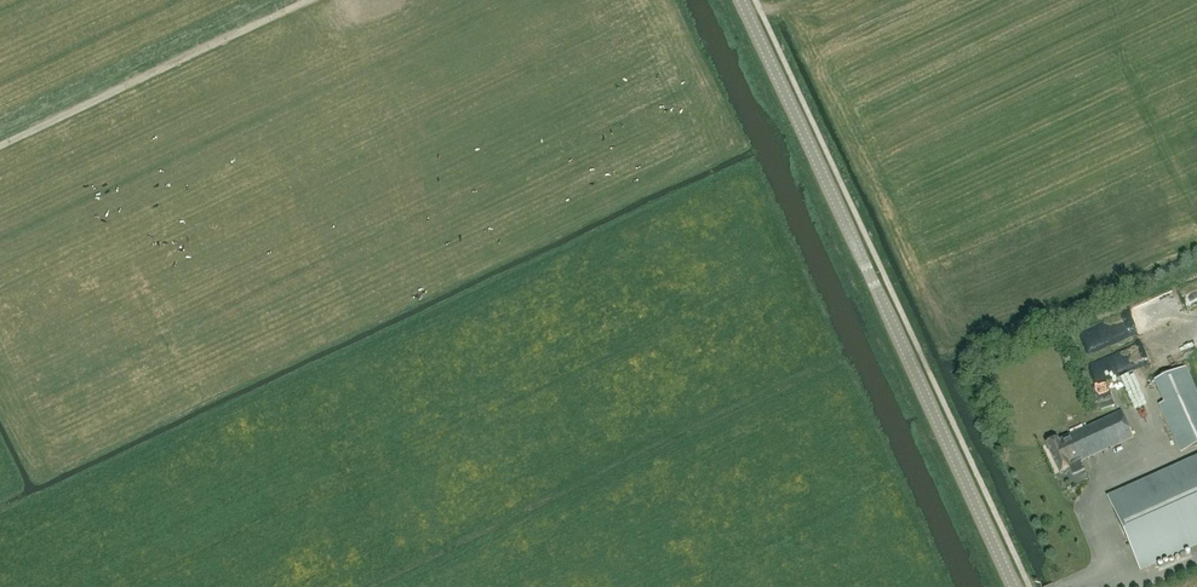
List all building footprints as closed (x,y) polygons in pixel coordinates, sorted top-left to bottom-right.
[(1088,362),(1094,378),(1105,374),(1108,381),(1120,377),(1127,397),(1143,391),(1136,374),(1145,371),(1141,359),(1150,356),(1145,342),(1088,362)] [(1181,453),(1196,445),(1196,395),(1185,368),(1155,382),(1165,403),(1160,406),(1181,453)] [(1074,473),(1084,469),(1081,461),(1134,437),(1122,412),(1058,441),(1057,439),(1046,444),(1060,473),(1071,468),(1074,473)] [(1196,544),(1196,458),(1108,498),(1140,569),(1196,544)]
